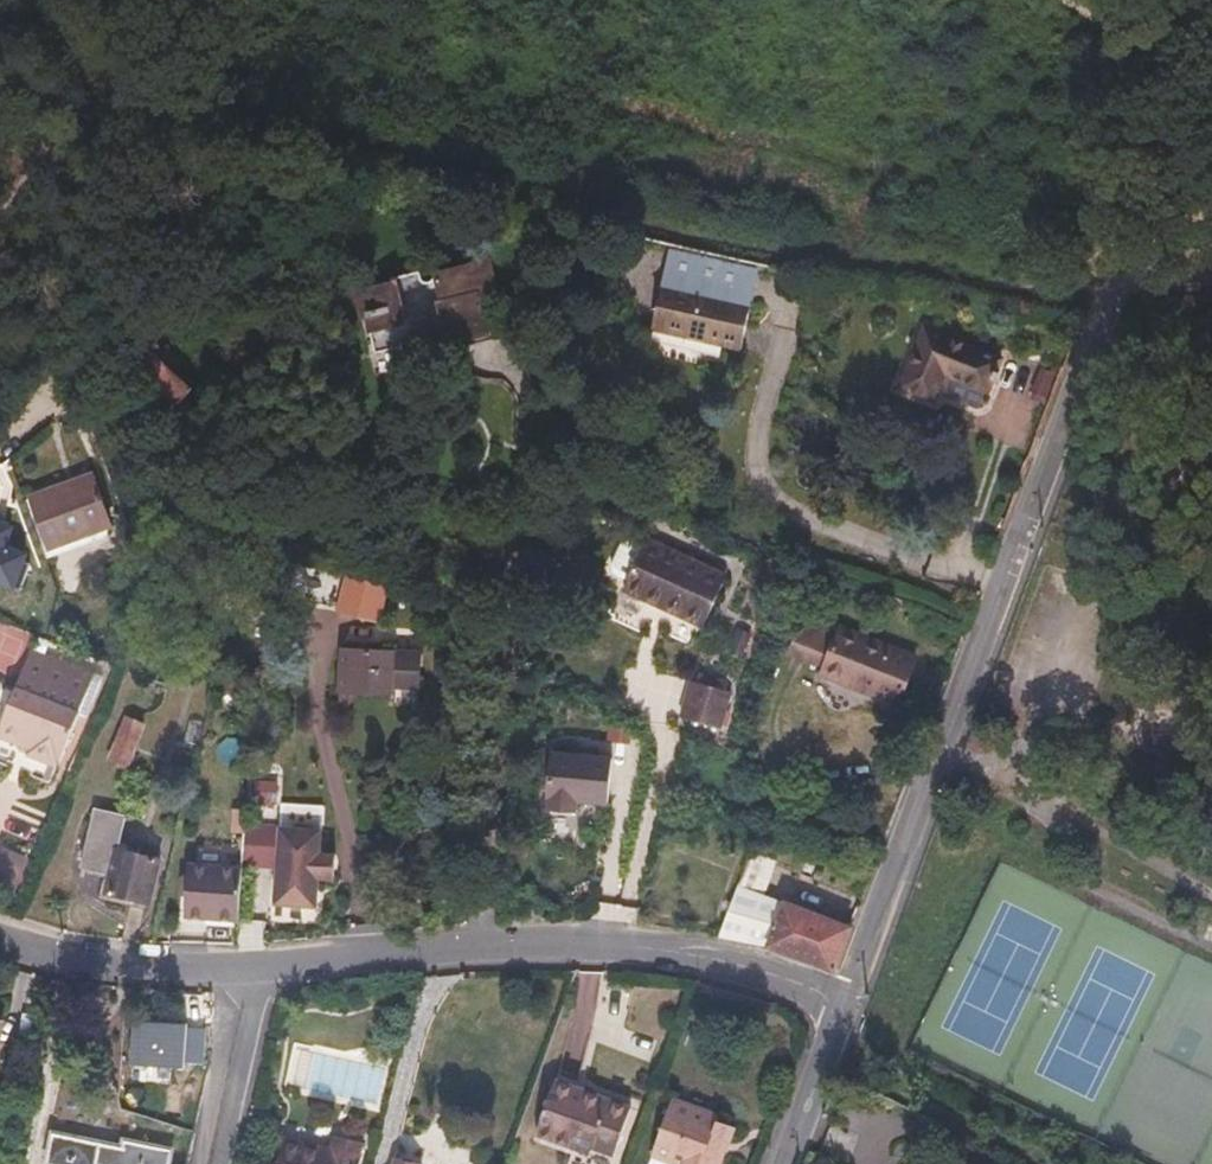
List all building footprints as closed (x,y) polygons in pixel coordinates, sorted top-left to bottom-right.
[(755,271),(665,250),(647,327),(737,348),(755,271)] [(448,345),(492,332),(492,329),(487,330),(481,305),(498,301),(487,259),(433,273),(434,278),(431,282),(427,284),(421,282),(418,276),(415,274),(395,279),(397,285),(353,298),(359,320),(366,318),(375,352),(445,334),(448,345)] [(1145,319),(1127,316),(1126,321),(1129,321),(1127,333),(1143,335),(1145,319)] [(124,357),(135,367),(178,404),(191,389),(149,352),(156,344),(137,328),(121,343),(127,349),(121,355),(124,357)] [(943,376),(987,393),(999,360),(924,330),(901,387),(934,400),(937,391),(943,376)] [(492,332),(448,345),(449,350),(494,338),(492,332)] [(135,367),(124,357),(118,364),(130,375),(135,367)] [(980,408),(987,393),(943,376),(937,391),(980,408)] [(90,475),(32,496),(51,549),(109,527),(90,475)] [(0,518),(0,589),(12,594),(26,554),(2,545),(10,522),(0,518)] [(621,591),(702,626),(725,578),(644,541),(621,591)] [(295,565),(288,587),(340,601),(337,612),(367,620),(372,597),(385,600),(388,587),(295,565)] [(836,638),(802,625),(792,652),(825,665),(821,676),(896,703),(913,657),(839,630),(836,638)] [(338,651),(337,693),(388,695),(387,703),(415,704),(416,653),(391,653),(378,652),(378,646),(342,645),(342,651),(338,651)] [(0,724),(0,733),(31,745),(29,751),(62,764),(83,711),(89,714),(103,676),(30,647),(0,724)] [(692,684),(682,719),(720,730),(731,695),(692,684)] [(143,723),(128,718),(108,763),(124,769),(143,723)] [(609,801),(609,754),(549,755),(549,802),(551,802),(551,813),(579,813),(579,802),(609,801)] [(115,851),(124,815),(95,809),(80,869),(110,875),(106,893),(149,903),(158,861),(115,851)] [(317,830),(275,829),(273,907),(314,908),(316,879),(331,879),(331,855),(317,854),(317,830)] [(738,887),(763,897),(776,864),(750,854),(738,887)] [(184,918),(237,921),(240,867),(188,863),(184,918)] [(738,887),(719,938),(763,944),(833,969),(851,925),(783,901),(782,903),(763,897),(738,887)] [(216,998),(154,989),(142,1052),(204,1062),(216,998)] [(536,1136),(590,1155),(592,1147),(615,1155),(631,1107),(555,1081),(536,1136)] [(723,1157),(716,1155),(720,1141),(728,1143),(734,1127),(716,1120),(718,1115),(671,1098),(653,1148),(683,1160),(692,1162),(691,1163),(720,1163),(723,1157)] [(121,1142),(118,1157),(76,1148),(78,1140),(51,1134),(46,1163),(166,1163),(168,1152),(121,1142)] [(334,1136),(331,1150),(282,1139),(276,1163),(358,1163),(363,1143),(334,1136)] [(716,1155),(723,1157),(728,1143),(720,1141),(716,1155)] [(671,1163),(682,1163),(683,1160),(653,1148),(650,1157),(671,1163)]
